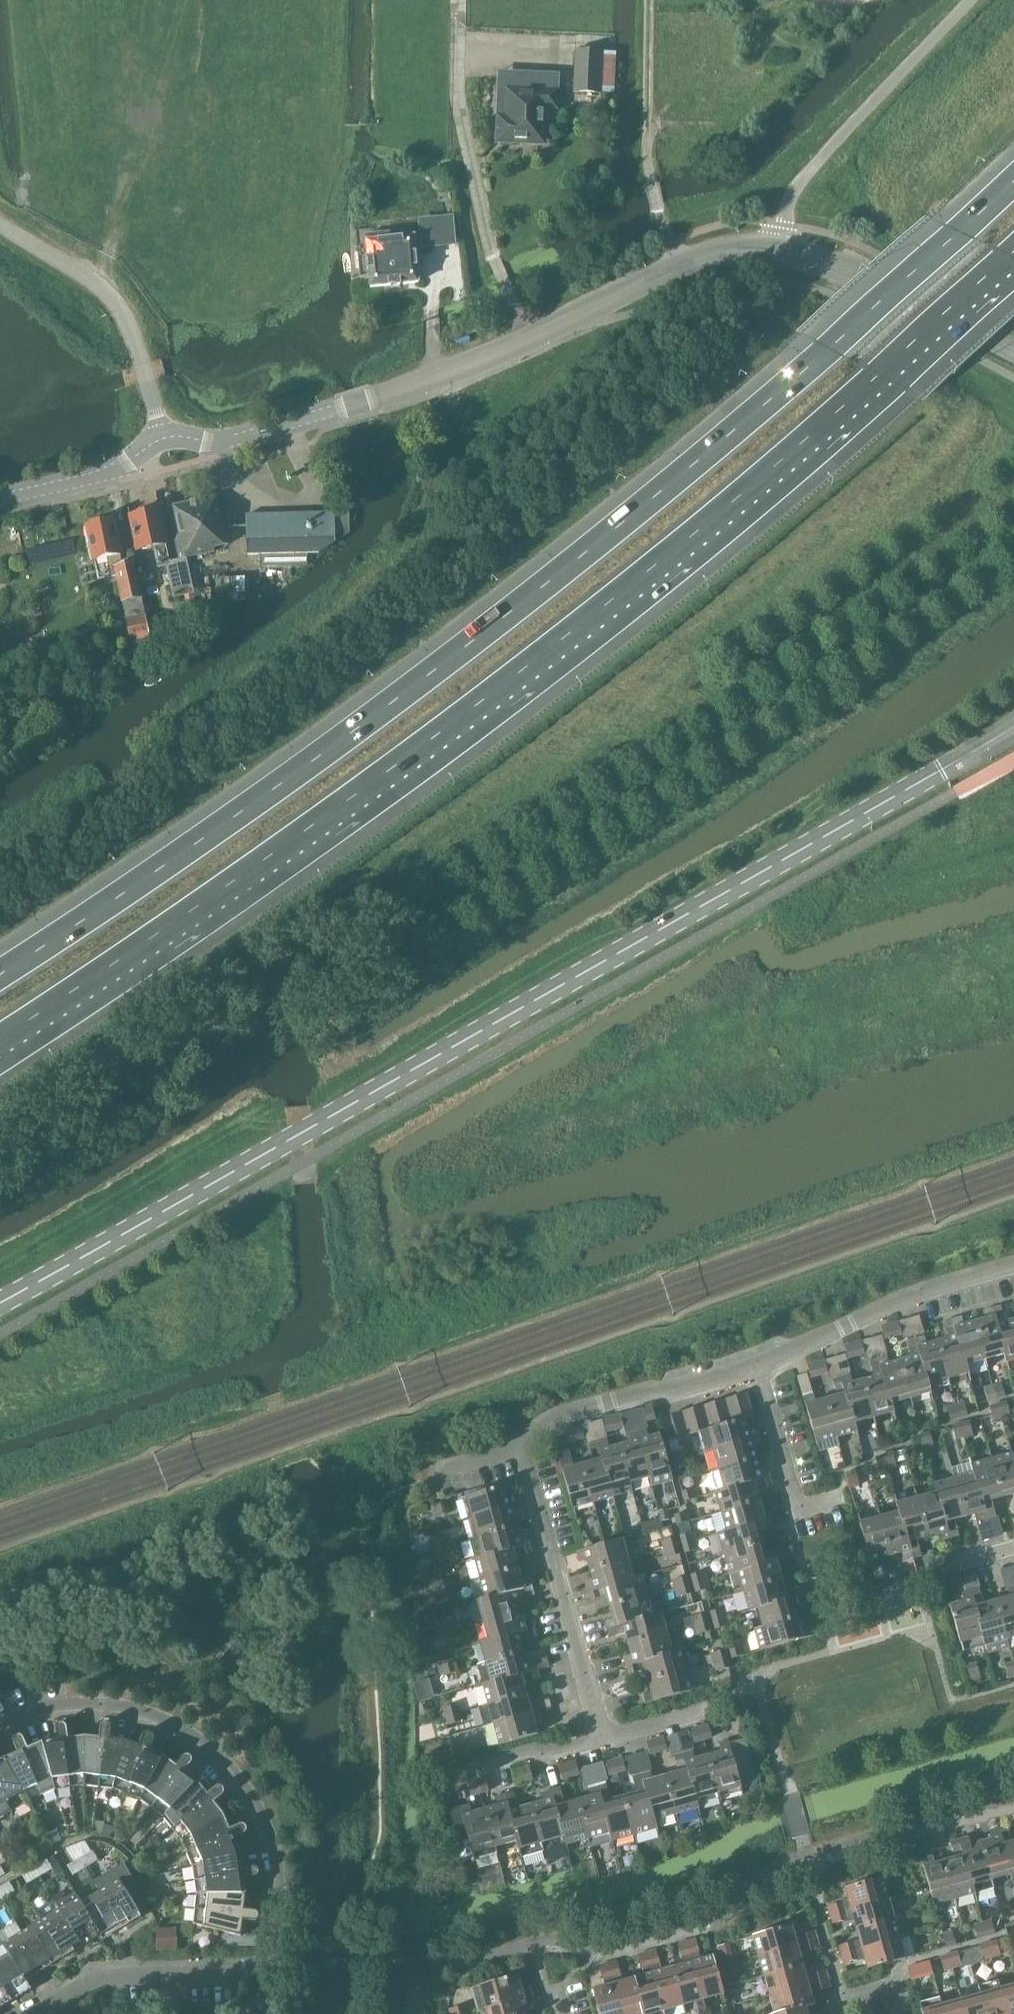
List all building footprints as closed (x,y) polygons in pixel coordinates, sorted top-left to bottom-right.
[(575,92),(601,93),(603,53),(576,52),(575,92)] [(503,117),(498,121),(497,137),(502,143),(519,143),(523,140),(545,141),(546,108),(557,109),(558,91),(516,90),(516,89),(506,88),(505,104),(507,104),(506,117),(503,117)] [(455,245),(453,217),(435,218),(438,246),(455,245)] [(418,282),(418,283),(419,282),(419,281),(415,238),(415,236),(413,237),(395,238),(396,245),(369,247),(368,241),(366,241),(367,243),(368,259),(367,259),(367,260),(368,260),(369,268),(368,268),(368,270),(369,269),(371,286),(371,287),(373,287),(390,285),(390,287),(391,286),(391,285),(399,284),(399,286),(401,285),(400,284),(418,282)] [(214,547),(228,543),(217,496),(169,507),(181,559),(215,551),(214,547)] [(187,601),(197,599),(188,559),(170,563),(165,545),(167,544),(159,509),(131,515),(139,550),(154,547),(159,568),(166,565),(174,597),(186,595),(187,601)] [(261,553),(262,567),(306,566),(305,554),(319,554),(349,533),(349,514),(316,514),(248,515),(249,553),(261,553)] [(117,575),(131,640),(151,635),(135,562),(124,564),(114,518),(101,521),(101,519),(92,521),(93,524),(88,525),(96,560),(109,557),(114,577),(117,575)] [(220,602),(245,602),(245,578),(220,578),(220,602)] [(1001,1306),(992,1308),(1005,1354),(1004,1355),(1007,1363),(1013,1361),(1013,1320),(1006,1322),(1001,1306)] [(984,1311),(986,1319),(975,1322),(986,1360),(1004,1355),(1005,1354),(992,1308),(984,1311)] [(986,1360),(975,1322),(964,1325),(962,1317),(953,1319),(966,1365),(967,1365),(986,1360)] [(966,1365),(953,1319),(944,1322),(949,1338),(938,1341),(949,1379),(970,1373),(967,1365),(966,1365)] [(890,1324),(894,1337),(902,1334),(899,1321),(890,1324)] [(894,1337),(890,1324),(881,1326),(885,1339),(894,1337)] [(916,1338),(929,1385),(949,1379),(938,1341),(927,1344),(925,1336),(916,1338)] [(911,1358),(900,1361),(911,1399),(932,1393),(929,1385),(916,1338),(906,1341),(911,1358)] [(853,1343),(857,1356),(865,1354),(862,1341),(853,1343)] [(857,1356),(853,1343),(845,1346),(848,1359),(857,1356)] [(887,1356),(878,1358),(891,1404),(893,1404),(911,1399),(900,1361),(890,1364),(887,1356)] [(874,1377),(864,1380),(874,1418),(895,1412),(893,1404),(891,1404),(878,1358),(870,1360),(874,1377)] [(816,1363),(820,1376),(829,1373),(825,1360),(816,1363)] [(820,1376),(816,1363),(808,1365),(811,1378),(820,1376)] [(850,1375),(842,1377),(855,1424),(856,1423),(874,1418),(864,1380),(853,1383),(850,1375)] [(837,1397),(827,1400),(837,1438),(858,1432),(856,1423),(855,1424),(842,1377),(833,1380),(837,1397)] [(993,1386),(997,1399),(1005,1397),(1002,1384),(993,1386)] [(997,1399),(993,1386),(984,1389),(988,1402),(997,1399)] [(747,1394),(736,1397),(743,1420),(745,1419),(746,1420),(754,1417),(747,1394)] [(804,1397),(817,1443),(820,1452),(840,1446),(837,1438),(827,1400),(816,1403),(814,1394),(804,1397)] [(736,1397),(725,1400),(732,1423),(743,1420),(736,1397)] [(725,1400),(715,1403),(721,1426),(732,1423),(725,1400)] [(715,1403),(704,1406),(710,1429),(721,1426),(715,1403)] [(956,1406),(959,1419),(968,1416),(964,1403),(956,1406)] [(652,1406),(643,1408),(646,1421),(656,1419),(652,1406)] [(704,1406),(693,1409),(700,1433),(708,1430),(710,1429),(704,1406)] [(959,1419),(956,1406),(947,1408),(951,1421),(959,1419)] [(999,1408),(1003,1421),(1011,1419),(1008,1406),(999,1408)] [(1003,1421),(999,1408),(991,1411),(994,1424),(1003,1421)] [(693,1409),(682,1412),(689,1436),(699,1433),(700,1433),(693,1409)] [(689,1436),(682,1412),(671,1415),(678,1439),(689,1436)] [(621,1414),(612,1417),(616,1430),(624,1427),(621,1414)] [(616,1430),(612,1417),(603,1419),(607,1432),(616,1430)] [(705,1453),(713,1450),(760,1437),(757,1429),(749,1431),(746,1420),(745,1419),(743,1420),(732,1423),(721,1426),(710,1429),(708,1430),(700,1433),(699,1433),(705,1453)] [(961,1424),(965,1437),(973,1435),(970,1422),(961,1424)] [(965,1437),(961,1424),(952,1427),(956,1440),(965,1437)] [(573,1428),(576,1441),(585,1438),(581,1425),(573,1428)] [(576,1441),(573,1428),(564,1430),(568,1443),(576,1441)] [(637,1432),(650,1478),(653,1486),(673,1481),(670,1472),(671,1472),(660,1434),(649,1438),(646,1429),(637,1432)] [(620,1446),(631,1483),(650,1478),(637,1432),(629,1434),(631,1442),(620,1446)] [(922,1435),(925,1448),(934,1446),(930,1433),(922,1435)] [(925,1448),(922,1435),(913,1438),(917,1451),(925,1448)] [(762,1446),(760,1437),(713,1450),(719,1470),(757,1459),(754,1449),(762,1446)] [(678,1439),(668,1442),(672,1453),(681,1451),(678,1439)] [(609,1449),(607,1440),(598,1443),(611,1489),(613,1497),(633,1492),(631,1483),(620,1446),(609,1449)] [(594,1503),(613,1497),(611,1489),(598,1443),(589,1445),(594,1462),(583,1465),(594,1503)] [(674,1462),(687,1458),(685,1450),(681,1451),(672,1453),(674,1462)] [(884,1456),(888,1469),(896,1466),(893,1453),(884,1456)] [(1013,1496),(1013,1458),(1013,1454),(992,1460),(1003,1497),(1013,1494),(1013,1496)] [(888,1469),(884,1456),(875,1458),(879,1471),(888,1469)] [(687,1458),(674,1462),(677,1470),(690,1467),(687,1458)] [(760,1470),(757,1459),(719,1470),(724,1489),(725,1490),(771,1477),(768,1468),(760,1470)] [(583,1465),(572,1468),(570,1460),(560,1462),(573,1508),(594,1503),(583,1465)] [(974,1474),(975,1473),(988,1520),(997,1517),(992,1500),(1003,1497),(992,1460),(971,1465),(974,1474)] [(846,1474),(850,1488),(860,1485),(856,1472),(846,1474)] [(966,1517),(977,1514),(979,1522),(988,1520),(975,1473),(974,1474),(955,1479),(966,1517)] [(773,1486),(771,1477),(725,1490),(724,1489),(716,1492),(722,1512),(760,1502),(757,1491),(773,1486)] [(966,1517),(955,1479),(935,1485),(937,1493),(938,1493),(950,1539),(960,1537),(955,1520),(966,1517)] [(504,1483),(489,1487),(490,1491),(505,1487),(504,1483)] [(473,1518),(519,1505),(516,1496),(508,1499),(505,1487),(490,1491),(467,1497),(473,1518)] [(696,1488),(683,1492),(685,1501),(698,1498),(696,1488)] [(950,1539),(938,1493),(937,1493),(918,1498),(928,1536),(939,1533),(941,1542),(950,1539)] [(899,1513),(900,1512),(913,1559),(922,1556),(917,1539),(928,1536),(918,1498),(897,1504),(899,1513)] [(722,1512),(727,1531),(727,1532),(774,1519),(771,1510),(763,1513),(760,1502),(722,1512)] [(445,1503),(432,1507),(435,1517),(448,1513),(445,1503)] [(519,1505),(473,1518),(478,1538),(516,1527),(513,1516),(521,1514),(519,1505)] [(662,1522),(670,1520),(667,1509),(659,1511),(662,1522)] [(675,1516),(678,1525),(691,1521),(688,1512),(675,1516)] [(900,1512),(899,1513),(881,1518),(891,1556),(902,1553),(904,1561),(913,1559),(900,1512)] [(881,1518),(860,1524),(873,1570),(883,1567),(881,1559),(891,1556),(881,1518)] [(727,1532),(727,1531),(719,1533),(725,1554),(762,1543),(759,1533),(776,1528),(774,1519),(727,1532)] [(642,1524),(645,1534),(659,1530),(656,1520),(642,1524)] [(516,1527),(478,1538),(470,1540),(475,1559),(530,1544),(527,1535),(519,1538),(516,1527)] [(683,1545),(696,1541),(694,1532),(681,1536),(683,1545)] [(431,1541),(434,1550),(447,1546),(444,1537),(431,1541)] [(665,1550),(678,1546),(675,1538),(662,1541),(665,1550)] [(628,1560),(623,1539),(577,1552),(579,1562),(588,1560),(591,1570),(628,1560)] [(696,1541),(683,1545),(686,1553),(699,1550),(696,1541)] [(762,1543),(725,1554),(731,1575),(739,1573),(739,1571),(785,1558),(782,1549),(766,1554),(762,1543)] [(481,1579),(519,1569),(516,1558),(532,1553),(530,1544),(475,1559),(481,1579)] [(449,1555),(447,1546),(434,1550),(436,1558),(449,1555)] [(678,1546),(665,1550),(667,1558),(680,1555),(678,1546)] [(736,1593),(744,1591),(782,1580),(779,1569),(787,1567),(785,1558),(739,1571),(739,1573),(731,1575),(736,1593)] [(628,1560),(591,1570),(594,1581),(585,1584),(588,1592),(634,1580),(634,1578),(628,1560)] [(883,1567),(873,1570),(875,1578),(885,1575),(883,1567)] [(519,1569),(481,1579),(486,1599),(533,1586),(530,1577),(522,1579),(519,1569)] [(694,1584),(707,1580),(705,1572),(692,1575),(694,1584)] [(634,1580),(588,1592),(590,1601),(607,1597),(610,1607),(648,1597),(642,1576),(634,1578),(634,1580)] [(676,1589),(689,1585),(686,1577),(673,1580),(676,1589)] [(434,1583),(436,1592),(449,1588),(447,1579),(434,1583)] [(707,1580),(694,1584),(697,1593),(710,1589),(707,1580)] [(782,1580),(744,1591),(750,1612),(758,1609),(758,1608),(804,1595),(802,1586),(785,1591),(782,1580)] [(420,1585),(411,1588),(413,1594),(422,1591),(420,1585)] [(689,1585),(676,1589),(678,1598),(691,1594),(689,1585)] [(533,1586),(486,1599),(478,1601),(484,1621),(521,1611),(518,1600),(535,1595),(533,1586)] [(1008,1589),(1010,1597),(997,1601),(1008,1639),(1013,1637),(1013,1587),(1008,1589)] [(452,1597),(449,1588),(436,1592),(439,1600),(452,1597)] [(979,1588),(971,1591),(984,1637),(983,1637),(985,1646),(987,1654),(1010,1648),(1008,1639),(997,1601),(984,1605),(979,1588)] [(964,1652),(985,1646),(983,1637),(984,1637),(971,1591),(962,1593),(964,1601),(950,1605),(961,1643),(964,1652)] [(758,1608),(758,1609),(764,1628),(801,1617),(798,1606),(807,1604),(804,1595),(758,1608)] [(605,1620),(607,1629),(653,1616),(653,1615),(648,1597),(610,1607),(613,1618),(605,1620)] [(714,1621),(727,1617),(724,1609),(711,1612),(714,1621)] [(521,1611),(484,1621),(489,1640),(489,1641),(535,1628),(533,1619),(524,1622),(521,1611)] [(626,1633),(629,1644),(667,1634),(661,1613),(653,1615),(653,1616),(607,1629),(610,1638),(626,1633)] [(695,1626),(708,1622),(706,1614),(693,1617),(695,1626)] [(727,1617),(714,1621),(716,1630),(729,1626),(727,1617)] [(801,1617),(764,1628),(755,1630),(761,1650),(769,1648),(816,1635),(813,1626),(805,1628),(801,1617)] [(437,1625),(439,1634),(452,1630),(450,1621),(437,1625)] [(708,1622),(695,1626),(697,1635),(710,1631),(708,1622)] [(535,1628),(489,1641),(489,1640),(480,1642),(486,1663),(524,1653),(521,1642),(538,1637),(535,1628)] [(455,1639),(452,1630),(439,1634),(442,1642),(455,1639)] [(629,1644),(632,1655),(624,1657),(626,1666),(673,1653),(672,1652),(667,1634),(629,1644)] [(743,1645),(730,1649),(733,1658),(746,1655),(743,1645)] [(673,1653),(626,1666),(629,1675),(646,1670),(649,1681),(687,1671),(681,1650),(672,1652),(673,1653)] [(714,1663),(727,1659),(725,1650),(712,1654),(714,1663)] [(483,1685),(492,1683),(538,1670),(550,1667),(547,1658),(527,1663),(524,1653),(486,1663),(478,1666),(483,1685)] [(727,1659),(714,1663),(716,1671),(730,1668),(727,1659)] [(439,1667),(442,1676),(455,1672),(452,1663),(439,1667)] [(1006,1665),(1009,1678),(1013,1677),(1013,1663),(1006,1665)] [(977,1664),(967,1667),(971,1680),(980,1677),(977,1664)] [(538,1670),(492,1683),(483,1685),(489,1705),(527,1694),(524,1683),(540,1679),(538,1670)] [(692,1691),(687,1671),(649,1681),(652,1692),(643,1694),(646,1704),(692,1691)] [(457,1681),(455,1672),(442,1676),(444,1684),(457,1681)] [(527,1694),(489,1705),(480,1707),(486,1727),(541,1711),(552,1708),(550,1699),(530,1705),(527,1694)] [(442,1708),(444,1717),(457,1713),(455,1705),(442,1708)] [(541,1711),(486,1727),(483,1728),(488,1748),(500,1744),(500,1745),(538,1734),(535,1723),(543,1720),(541,1711)] [(460,1722),(457,1713),(444,1717),(447,1726),(460,1722)] [(99,1735),(110,1737),(109,1748),(103,1747),(98,1787),(113,1789),(126,1741),(110,1739),(112,1728),(112,1727),(111,1726),(111,1725),(110,1724),(108,1723),(107,1722),(105,1723),(103,1724),(101,1725),(100,1727),(99,1735)] [(58,1737),(68,1736),(70,1747),(65,1748),(70,1788),(85,1786),(84,1736),(69,1738),(67,1727),(67,1726),(66,1725),(66,1724),(65,1724),(63,1723),(62,1723),(60,1723),(59,1724),(58,1725),(57,1726),(57,1727),(56,1728),(56,1729),(58,1737)] [(709,1725),(700,1727),(704,1740),(712,1738),(709,1725)] [(704,1740),(700,1727),(691,1729),(695,1742),(704,1740)] [(140,1800),(164,1756),(150,1750),(154,1740),(154,1739),(154,1738),(154,1737),(154,1736),(153,1735),(151,1734),(150,1733),(149,1733),(147,1733),(146,1734),(145,1735),(144,1735),(144,1736),(141,1744),(150,1748),(146,1758),(142,1757),(127,1794),(140,1800)] [(56,1790),(42,1742),(28,1748),(24,1738),(23,1737),(22,1736),(21,1735),(19,1735),(18,1735),(16,1736),(15,1736),(14,1737),(14,1739),(13,1740),(13,1741),(14,1743),(17,1750),(27,1746),(31,1756),(26,1758),(42,1796),(56,1790)] [(109,1748),(110,1737),(99,1735),(99,1738),(84,1736),(85,1786),(98,1787),(103,1747),(109,1748)] [(70,1747),(68,1736),(58,1737),(58,1740),(42,1742),(56,1790),(70,1788),(65,1748),(70,1747)] [(656,1739),(659,1752),(668,1750),(664,1737),(656,1739)] [(659,1752),(656,1739),(647,1742),(651,1755),(659,1752)] [(140,1746),(126,1741),(113,1789),(127,1794),(142,1757),(146,1758),(150,1748),(141,1744),(140,1746)] [(708,1755),(719,1793),(742,1787),(729,1741),(719,1743),(721,1752),(708,1755)] [(453,1748),(456,1757),(469,1754),(466,1744),(453,1748)] [(31,1756),(27,1746),(17,1750),(18,1752),(4,1759),(29,1801),(42,1796),(26,1758),(31,1756)] [(697,1800),(719,1793),(708,1755),(695,1759),(693,1751),(684,1753),(697,1800)] [(666,1776),(677,1814),(700,1808),(697,1800),(684,1753),(674,1756),(679,1773),(666,1776)] [(163,1817),(198,1781),(186,1772),(192,1764),(192,1763),(193,1762),(193,1761),(193,1760),(193,1759),(193,1758),(192,1757),(191,1756),(190,1755),(189,1755),(187,1755),(186,1755),(184,1755),(184,1756),(183,1757),(178,1764),(186,1770),(180,1779),(176,1776),(151,1808),(163,1817)] [(176,1765),(164,1756),(140,1800),(151,1808),(176,1776),(180,1779),(186,1770),(178,1764),(176,1765)] [(614,1760),(618,1773),(626,1771),(623,1758),(614,1760)] [(29,1801),(4,1759),(0,1761),(0,1819),(29,1801)] [(618,1773),(614,1760),(605,1762),(609,1776),(618,1773)] [(568,1764),(571,1777),(580,1775),(576,1762),(568,1764)] [(571,1777),(568,1764),(559,1767),(563,1780),(571,1777)] [(521,1768),(524,1781),(533,1779),(529,1766),(521,1768)] [(524,1781),(521,1768),(512,1771),(516,1784),(524,1781)] [(655,1820),(656,1820),(677,1814),(666,1776),(653,1780),(651,1772),(642,1774),(655,1820)] [(624,1797),(635,1835),(637,1840),(660,1834),(656,1820),(655,1820),(642,1774),(633,1777),(638,1793),(624,1797)] [(477,1780),(480,1793),(489,1791),(485,1778),(477,1780)] [(480,1793),(477,1780),(468,1783),(472,1796),(480,1793)] [(198,1781),(163,1817),(172,1829),(204,1803),(207,1807),(216,1801),(209,1792),(208,1793),(198,1781)] [(635,1835),(624,1797),(611,1801),(607,1784),(598,1787),(611,1833),(610,1833),(612,1842),(635,1835)] [(172,1829),(181,1840),(224,1814),(215,1802),(223,1796),(224,1795),(224,1794),(225,1792),(225,1791),(224,1789),(223,1788),(222,1787),(220,1786),(219,1786),(217,1786),(209,1792),(216,1801),(207,1807),(204,1803),(172,1829)] [(578,1801),(589,1839),(591,1847),(612,1842),(610,1833),(611,1833),(598,1787),(589,1789),(591,1797),(578,1801)] [(564,1837),(566,1845),(589,1839),(578,1801),(565,1805),(560,1788),(551,1791),(564,1837)] [(531,1805),(542,1843),(564,1837),(551,1791),(542,1793),(544,1802),(531,1805)] [(514,1792),(505,1795),(518,1841),(516,1841),(521,1858),(544,1852),(542,1843),(531,1805),(518,1809),(514,1792)] [(498,1805),(485,1809),(496,1847),(516,1841),(518,1841),(505,1795),(496,1797),(498,1805)] [(498,1855),(496,1847),(485,1809),(472,1813),(469,1804),(460,1807),(448,1810),(456,1837),(467,1834),(475,1861),(498,1855)] [(224,1814),(181,1840),(187,1853),(224,1837),(226,1842),(236,1837),(232,1828),(230,1828),(224,1814)] [(94,1834),(94,1835),(102,1836),(105,1824),(105,1823),(95,1821),(94,1834)] [(192,1866),(241,1853),(235,1839),(245,1834),(246,1833),(247,1832),(247,1831),(248,1829),(247,1828),(247,1827),(246,1826),(245,1825),(244,1824),(243,1824),(242,1824),(240,1824),(232,1828),(236,1837),(226,1842),(224,1837),(187,1853),(192,1866)] [(1011,1875),(1013,1883),(1013,1842),(1012,1842),(1008,1826),(999,1828),(1012,1874),(1011,1875)] [(992,1839),(982,1842),(992,1880),(1011,1875),(1012,1874),(999,1828),(990,1831),(992,1839)] [(995,1888),(992,1880),(982,1842),(971,1845),(968,1837),(960,1839),(972,1885),(973,1885),(976,1893),(995,1888)] [(973,1885),(972,1885),(960,1839),(951,1842),(955,1858),(944,1861),(955,1899),(976,1893),(973,1885)] [(589,1869),(600,1866),(595,1847),(584,1851),(589,1869)] [(81,1859),(86,1867),(98,1860),(93,1851),(81,1859)] [(247,1878),(245,1868),(243,1868),(241,1853),(192,1866),(194,1880),(235,1875),(236,1880),(247,1878)] [(955,1899),(944,1861),(934,1864),(931,1856),(922,1859),(935,1905),(955,1899)] [(86,1867),(81,1859),(68,1866),(73,1875),(86,1867)] [(35,1867),(40,1876),(52,1869),(47,1860),(35,1867)] [(124,1888),(129,1885),(134,1882),(124,1865),(103,1877),(109,1887),(100,1892),(122,1929),(142,1917),(124,1888)] [(194,1880),(197,1895),(247,1894),(244,1879),(255,1877),(256,1877),(258,1876),(259,1875),(259,1874),(259,1873),(259,1872),(259,1871),(259,1870),(259,1869),(258,1868),(257,1867),(256,1867),(256,1866),(254,1866),(253,1866),(245,1868),(247,1878),(236,1880),(235,1875),(194,1880)] [(40,1876),(35,1867),(22,1875),(27,1883),(40,1876)] [(155,1867),(144,1872),(147,1879),(157,1877),(158,1876),(155,1867)] [(157,1877),(147,1879),(148,1887),(157,1886),(158,1886),(157,1877)] [(889,1899),(884,1878),(846,1889),(849,1901),(828,1906),(831,1915),(889,1899)] [(2,1898),(15,1891),(10,1882),(0,1888),(0,1895),(2,1898)] [(157,1886),(148,1887),(149,1896),(158,1895),(161,1892),(161,1888),(157,1886)] [(82,1947),(101,1936),(81,1903),(82,1903),(75,1892),(56,1903),(60,1910),(82,1947)] [(100,1892),(82,1903),(81,1903),(101,1936),(103,1940),(122,1929),(100,1892)] [(195,1909),(235,1914),(235,1919),(246,1920),(247,1909),(245,1909),(247,1894),(197,1895),(195,1909)] [(149,1896),(149,1904),(157,1905),(157,1897),(149,1896)] [(889,1899),(831,1915),(833,1924),(854,1918),(857,1929),(895,1918),(889,1899)] [(994,1908),(978,1912),(980,1923),(997,1918),(994,1908)] [(260,1918),(260,1917),(260,1916),(260,1915),(260,1914),(259,1913),(259,1912),(257,1911),(255,1910),(247,1909),(246,1920),(235,1919),(235,1914),(195,1909),(193,1924),(242,1936),(243,1920),(254,1922),(256,1921),(257,1921),(259,1920),(260,1918)] [(41,1922),(64,1958),(82,1947),(60,1910),(41,1922)] [(895,1918),(857,1929),(860,1940),(839,1946),(842,1954),(900,1938),(895,1918)] [(983,1923),(987,1937),(995,1934),(992,1921),(983,1923)] [(64,1958),(41,1922),(23,1933),(45,1970),(64,1958)] [(987,1937),(983,1923),(974,1926),(978,1939),(987,1937)] [(759,1956),(818,1940),(815,1931),(795,1937),(792,1925),(754,1936),(759,1956)] [(172,1930),(157,1931),(158,1949),(172,1948),(172,1930)] [(943,1935),(947,1948),(956,1945),(953,1932),(943,1935)] [(9,1954),(9,1953),(26,1981),(26,1980),(45,1970),(23,1933),(3,1944),(9,1954)] [(842,1954),(844,1963),(865,1958),(868,1969),(906,1959),(900,1938),(842,1954)] [(696,1939),(687,1942),(704,2000),(724,1994),(713,1956),(702,1959),(696,1939)] [(765,1976),(803,1965),(800,1955),(820,1949),(818,1940),(759,1956),(765,1976)] [(988,1944),(992,1957),(1001,1954),(997,1941),(988,1944)] [(687,1942),(678,1944),(684,1964),(673,1967),(684,2006),(704,2000),(687,1942)] [(992,1957),(988,1944),(980,1946),(983,1959),(992,1957)] [(657,1950),(648,1953),(664,2011),(684,2006),(673,1967),(662,1970),(657,1950)] [(949,1955),(953,1968),(962,1965),(958,1952),(949,1955)] [(9,1954),(0,1959),(0,1981),(13,2002),(32,1990),(26,1980),(26,1981),(9,1953),(9,1954)] [(648,1953),(639,1955),(645,1975),(634,1978),(644,2013),(654,2013),(664,2011),(648,1953)] [(953,1968),(949,1955),(941,1957),(944,1970),(953,1968)] [(609,1963),(623,2013),(644,2013),(634,1978),(623,1981),(618,1961),(609,1963)] [(600,1966),(605,1986),(594,1990),(601,2013),(623,2013),(609,1963),(600,1966)] [(909,1966),(907,1967),(910,1976),(921,1973),(919,1963),(909,1966)] [(770,1996),(829,1979),(826,1970),(806,1976),(803,1965),(765,1976),(770,1996)] [(480,1986),(487,2009),(533,1996),(530,1987),(522,1989),(518,1975),(480,1986)] [(829,1979),(770,1996),(775,2013),(782,2013),(806,2007),(806,2008),(814,2006),(811,1994),(831,1988),(829,1979)] [(13,2002),(0,1981),(0,2009),(13,2002)] [(1001,1988),(999,1981),(979,1986),(981,1994),(987,2013),(1008,2013),(1001,1988)] [(1008,2013),(1013,2013),(1013,1985),(1001,1988),(1008,2013)] [(966,2013),(987,2013),(981,1994),(962,2000),(966,2013)] [(480,2010),(481,2013),(529,2013),(527,2007),(535,2005),(533,1996),(487,2009),(480,2010)] [(942,2005),(940,1999),(920,2004),(922,2013),(945,2013),(942,2005)] [(945,2013),(966,2013),(962,2000),(942,2005),(945,2013)] [(451,2013),(465,2013),(463,2006),(449,2010),(451,2013)]
